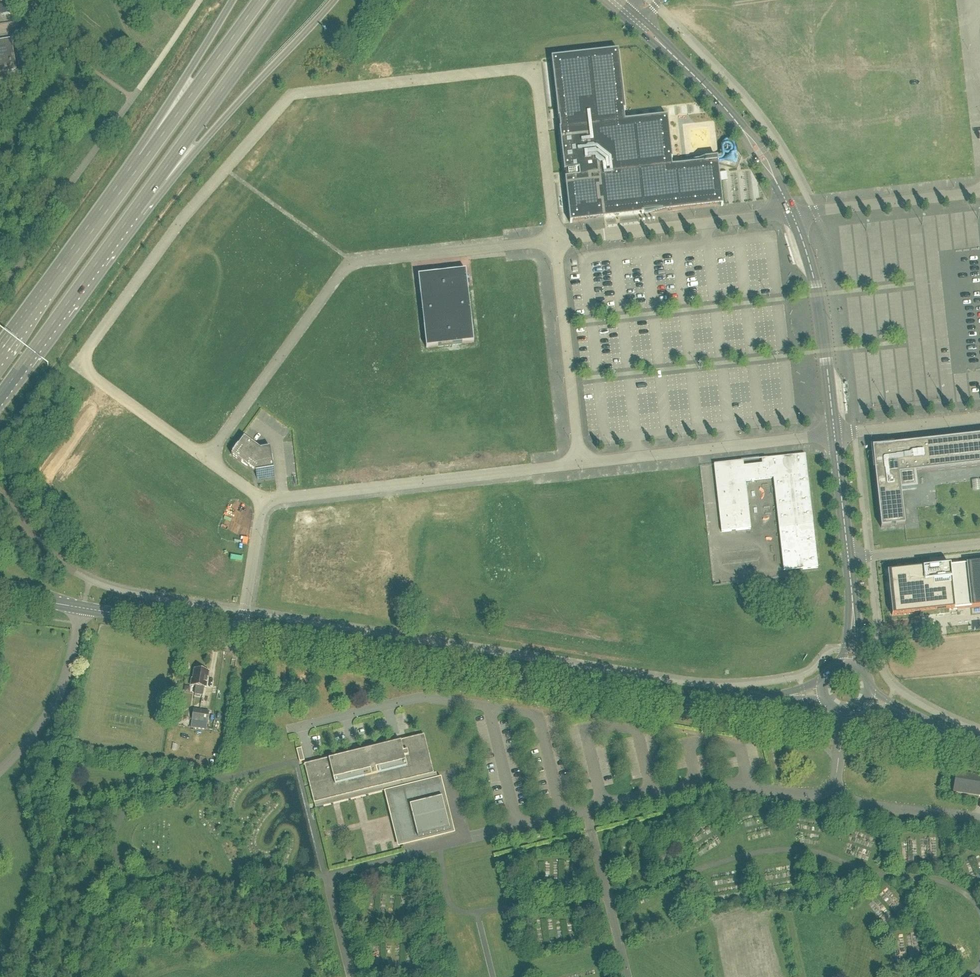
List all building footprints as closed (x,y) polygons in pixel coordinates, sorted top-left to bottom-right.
[(2,15),(11,13),(10,4),(0,5),(2,15)] [(10,55),(14,54),(12,40),(0,42),(0,47),(0,48),(0,73),(16,70),(15,61),(11,62),(10,55)] [(641,207),(642,215),(723,206),(717,159),(686,163),(686,166),(672,168),(671,161),(672,161),(668,118),(625,122),(624,112),(625,112),(618,52),(551,59),(558,119),(559,119),(560,130),(559,130),(564,173),(565,173),(566,180),(565,180),(570,223),(570,224),(641,207)] [(474,343),(466,271),(418,276),(426,349),(474,343)] [(872,449),(874,471),(881,529),(891,528),(890,527),(895,527),(905,526),(901,490),(915,489),(914,474),(979,467),(979,437),(894,446),(872,449)] [(275,476),(271,448),(260,450),(244,438),(232,456),(256,473),(264,472),(265,478),(275,476)] [(779,529),(784,572),(818,568),(813,525),(805,455),(762,460),(762,465),(744,467),(743,462),(714,466),(719,509),(722,533),(750,530),(748,506),(745,482),(774,479),(779,529)] [(211,486),(218,477),(213,473),(206,482),(211,486)] [(216,488),(223,483),(220,479),(212,484),(216,488)] [(888,574),(890,574),(895,615),(892,616),(892,617),(921,613),(922,617),(944,615),(944,611),(979,607),(979,563),(954,566),(954,564),(936,566),(936,568),(890,573),(887,573),(888,574)] [(206,688),(208,672),(194,670),(192,679),(191,679),(190,686),(195,687),(194,695),(202,696),(204,688),(206,688)] [(207,731),(210,712),(194,710),(191,728),(207,731)] [(434,774),(424,736),(401,742),(401,743),(329,760),(328,759),(304,765),(314,804),(383,787),(390,816),(394,815),(400,839),(417,835),(418,839),(450,831),(442,798),(440,799),(439,792),(440,791),(441,778),(434,780),(432,775),(434,774)] [(296,750),(300,763),(305,761),(302,749),(296,750)] [(956,773),(953,792),(979,797),(979,777),(956,773)]
